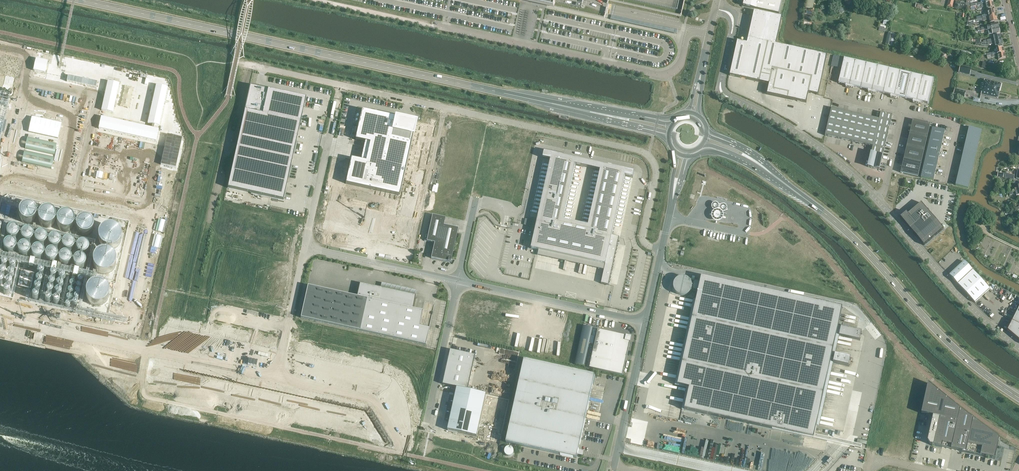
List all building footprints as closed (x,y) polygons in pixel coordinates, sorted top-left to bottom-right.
[(743,6),(745,7),(779,14),(782,0),(744,0),(743,6)] [(806,8),(813,9),(815,0),(807,0),(806,8)] [(964,5),(964,2),(956,1),(955,7),(966,9),(967,6),(964,5)] [(979,18),(979,19),(989,17),(996,15),(995,10),(987,12),(988,14),(981,16),(979,18)] [(754,11),(748,38),(753,39),(773,44),(776,44),(782,17),(781,17),(754,11)] [(665,27),(665,26),(611,15),(610,19),(612,20),(645,27),(664,31),(665,27)] [(984,30),(984,31),(992,29),(999,28),(998,23),(991,24),(991,26),(987,27),(984,28),(981,28),(978,28),(974,29),(975,31),(978,31),(981,30),(984,30)] [(983,41),(984,43),(987,43),(1002,40),(1000,35),(993,36),(994,39),(983,41)] [(737,41),(730,76),(741,78),(744,79),(764,83),(767,84),(769,84),(768,88),(768,89),(767,94),(796,100),(806,103),(808,93),(813,94),(818,95),(827,56),(776,44),(773,44),(753,39),(748,38),(747,43),(737,41)] [(985,54),(985,55),(987,55),(987,56),(1004,53),(1003,47),(996,49),(994,50),(995,52),(992,53),(989,53),(987,54),(985,54)] [(844,59),(844,58),(835,56),(834,55),(831,66),(842,69),(844,59)] [(846,87),(849,88),(855,61),(844,59),(842,69),(839,83),(842,84),(845,85),(846,85),(845,87),(846,87)] [(858,88),(861,88),(867,64),(855,61),(849,88),(852,88),(853,89),(854,87),(858,88)] [(869,92),(872,93),(878,67),(867,64),(861,88),(864,89),(867,90),(868,90),(868,92),(869,92)] [(959,72),(970,75),(971,69),(960,66),(959,72)] [(881,93),(883,94),(889,69),(878,67),(872,93),(875,94),(876,94),(876,92),(877,92),(881,93)] [(11,98),(16,71),(0,68),(0,96),(11,98)] [(891,97),(894,98),(900,72),(889,69),(883,94),(886,94),(890,95),(891,95),(890,97),(891,97)] [(903,98),(906,99),(911,74),(900,72),(894,98),(897,99),(898,99),(898,97),(899,97),(903,98)] [(914,103),(917,103),(923,77),(911,74),(906,99),(909,99),(912,100),(913,100),(913,102),(914,103)] [(923,77),(917,103),(918,104),(920,104),(921,102),(922,102),(926,103),(928,104),(934,80),(923,77)] [(982,84),(981,86),(999,91),(1001,84),(1000,83),(985,80),(984,84),(982,84)] [(245,111),(228,188),(284,200),(306,98),(295,95),(250,85),(244,111),(245,111)] [(999,91),(981,86),(980,89),(982,90),(981,94),(997,98),(998,98),(999,91)] [(796,102),(796,100),(789,99),(767,94),(768,89),(767,88),(765,95),(796,102)] [(953,95),(964,98),(966,92),(955,89),(953,95)] [(12,106),(9,105),(0,104),(0,159),(12,106)] [(831,108),(828,122),(835,123),(838,110),(836,109),(833,108),(831,108)] [(399,195),(415,122),(362,110),(355,140),(365,142),(364,144),(364,147),(363,149),(362,153),(361,158),(361,161),(351,159),(346,184),(370,189),(399,195)] [(838,110),(835,123),(842,125),(845,111),(844,111),(840,110),(838,110)] [(845,111),(842,125),(849,127),(852,113),(850,112),(846,112),(845,111)] [(881,112),(879,119),(891,122),(891,121),(892,117),(892,115),(881,112)] [(852,113),(849,127),(856,128),(859,114),(857,114),(853,113),(852,113)] [(859,114),(856,128),(862,130),(865,116),(863,116),(860,115),(859,114)] [(865,116),(862,130),(869,131),(872,118),(871,117),(867,117),(865,116)] [(872,118),(869,131),(876,133),(878,126),(879,119),(877,119),(873,118),(872,118)] [(879,119),(878,126),(889,129),(890,127),(891,123),(891,122),(879,119)] [(901,171),(900,173),(918,177),(930,124),(913,120),(912,122),(911,125),(910,130),(909,135),(908,142),(907,145),(906,147),(905,151),(904,157),(903,162),(902,167),(901,171)] [(828,122),(825,135),(826,136),(830,137),(832,137),(835,123),(828,122)] [(835,123),(832,137),(834,138),(837,138),(839,139),(842,125),(835,123)] [(842,125),(839,139),(840,139),(843,140),(846,140),(849,127),(842,125)] [(878,126),(876,133),(888,136),(888,134),(889,131),(889,129),(878,126)] [(849,127),(846,140),(848,141),(851,141),(852,142),(856,128),(849,127)] [(980,139),(982,130),(969,127),(968,130),(967,134),(967,136),(980,139)] [(856,128),(852,142),(854,142),(857,143),(859,143),(862,130),(856,128)] [(945,132),(945,131),(932,128),(930,136),(943,139),(944,137),(945,132)] [(862,130),(859,143),(862,144),(865,145),(866,145),(869,131),(862,130)] [(869,131),(866,145),(867,145),(871,146),(873,147),(874,140),(876,133),(869,131)] [(876,133),(874,140),(886,142),(887,140),(887,137),(888,136),(876,133)] [(943,140),(943,139),(930,136),(929,144),(941,147),(942,144),(943,140)] [(978,147),(980,139),(967,136),(967,137),(966,141),(965,144),(978,147)] [(874,140),(873,147),(884,149),(885,148),(886,144),(886,142),(874,140)] [(941,150),(941,147),(929,144),(927,152),(939,155),(940,153),(941,150)] [(976,155),(978,147),(965,144),(965,146),(964,151),(963,152),(976,155)] [(873,147),(871,153),(877,155),(883,156),(883,154),(884,150),(884,149),(873,147)] [(583,167),(585,161),(578,160),(563,156),(564,155),(562,154),(557,153),(552,152),(552,154),(545,152),(544,152),(543,158),(551,160),(550,162),(550,165),(549,169),(548,173),(547,177),(546,181),(545,185),(544,189),(543,193),(543,197),(542,201),(541,205),(540,209),(539,212),(538,216),(537,222),(537,224),(536,227),(531,249),(536,250),(537,250),(539,250),(541,251),(545,252),(550,253),(554,254),(559,255),(563,256),(568,257),(574,258),(579,259),(583,260),(587,261),(592,262),(596,263),(601,264),(604,265),(605,265),(604,270),(601,284),(605,284),(609,285),(609,284),(609,281),(610,277),(611,273),(612,270),(613,266),(613,264),(614,261),(615,257),(616,254),(616,250),(617,246),(618,243),(619,237),(616,236),(612,236),(613,233),(614,229),(614,225),(615,221),(616,217),(617,213),(618,209),(619,205),(619,203),(620,201),(621,197),(621,193),(622,189),(623,186),(624,182),(625,178),(625,176),(633,178),(634,172),(631,171),(598,164),(596,164),(594,163),(593,169),(600,171),(600,172),(599,176),(598,180),(597,184),(597,188),(596,192),(595,196),(594,198),(594,200),(593,204),(592,208),(591,212),(591,216),(590,219),(589,223),(588,226),(563,220),(564,218),(565,214),(566,210),(567,206),(567,202),(568,198),(569,195),(570,192),(570,190),(571,187),(572,183),(573,179),(573,175),(574,171),(575,167),(576,165),(583,167)] [(939,157),(939,155),(927,152),(925,161),(937,164),(938,160),(939,157)] [(961,160),(974,163),(976,155),(963,152),(963,154),(962,158),(961,160)] [(870,156),(868,167),(869,167),(874,168),(877,155),(871,153),(870,156)] [(598,162),(564,155),(563,156),(578,160),(585,161),(594,163),(596,164),(598,164),(598,162)] [(877,155),(874,168),(878,169),(880,170),(882,160),(883,157),(883,156),(877,155)] [(959,169),(972,172),(974,163),(961,160),(961,163),(960,167),(959,169)] [(937,166),(937,164),(925,161),(923,169),(936,172),(936,170),(937,166)] [(935,174),(936,172),(923,169),(921,177),(934,180),(934,177),(935,174)] [(970,180),(972,172),(959,169),(959,171),(958,175),(957,177),(970,180)] [(968,188),(970,180),(957,177),(957,179),(956,183),(955,185),(968,188)] [(727,210),(727,209),(727,208),(727,207),(727,206),(726,205),(725,204),(724,204),(723,204),(722,204),(720,205),(718,203),(717,203),(716,202),(715,202),(714,203),(713,203),(712,203),(712,204),(711,205),(711,206),(711,207),(711,208),(712,209),(713,210),(714,210),(715,210),(716,210),(717,210),(719,210),(720,211),(721,211),(722,212),(723,212),(724,212),(725,212),(726,211),(727,210)] [(900,217),(911,230),(918,233),(917,236),(917,237),(924,245),(934,237),(943,229),(921,203),(908,214),(906,212),(907,214),(906,215),(905,215),(906,216),(905,216),(904,217),(903,217),(902,219),(900,217)] [(723,218),(724,217),(724,216),(724,214),(724,213),(723,212),(722,211),(721,210),(720,210),(719,209),(718,209),(717,209),(715,210),(714,210),(713,211),(712,212),(712,213),(711,214),(711,215),(711,217),(712,218),(712,219),(713,220),(714,221),(715,221),(716,222),(718,222),(719,222),(720,221),(721,221),(722,220),(723,219),(723,218)] [(434,243),(431,258),(446,262),(447,261),(448,261),(448,262),(450,262),(451,259),(458,228),(444,225),(444,222),(445,218),(432,215),(426,241),(431,242),(434,243)] [(537,224),(537,222),(525,219),(525,222),(524,225),(536,227),(537,224)] [(481,220),(479,222),(487,231),(489,229),(481,220)] [(709,239),(721,241),(721,238),(718,237),(719,232),(711,231),(709,239)] [(541,251),(539,250),(538,256),(604,270),(605,265),(604,265),(601,264),(596,263),(592,262),(587,261),(583,260),(579,259),(574,258),(568,257),(563,256),(559,255),(554,254),(550,253),(545,252),(541,251)] [(951,273),(950,275),(954,280),(958,284),(972,270),(964,262),(961,265),(959,267),(953,272),(951,273)] [(972,270),(958,284),(964,291),(975,303),(981,298),(984,294),(988,291),(990,289),(972,270)] [(842,307),(701,277),(700,282),(694,281),(692,290),(698,292),(696,299),(694,299),(693,302),(692,306),(691,311),(690,315),(689,320),(688,324),(687,329),(686,333),(684,342),(684,346),(682,351),(682,355),(681,360),(680,364),(679,368),(678,373),(677,377),(676,382),(675,385),(687,388),(686,391),(685,396),(684,402),(683,407),(682,409),(682,410),(685,410),(723,419),(747,424),(802,436),(804,436),(814,438),(814,435),(817,425),(819,426),(820,423),(821,418),(822,414),(823,409),(824,405),(825,400),(826,396),(827,392),(828,387),(828,383),(829,378),(830,374),(831,369),(832,365),(833,363),(849,366),(850,362),(851,358),(835,354),(835,352),(836,348),(837,343),(838,338),(839,336),(860,340),(861,336),(862,331),(838,326),(839,323),(840,319),(841,316),(842,307)] [(383,289),(380,288),(375,287),(370,286),(364,284),(360,283),(357,297),(332,291),(308,286),(301,318),(425,345),(429,329),(426,328),(424,328),(421,327),(419,327),(423,311),(422,311),(413,309),(416,296),(415,296),(413,295),(408,294),(403,293),(398,292),(393,291),(388,290),(383,289)] [(382,283),(380,288),(383,289),(388,290),(393,291),(398,292),(403,293),(408,294),(413,295),(415,296),(416,290),(382,283)] [(1007,330),(1016,337),(1018,340),(1018,308),(1014,317),(1007,330)] [(583,326),(575,365),(584,367),(593,328),(583,326)] [(628,336),(626,336),(611,333),(607,332),(602,331),(598,330),(589,368),(597,370),(623,375),(623,374),(630,342),(631,340),(629,338),(628,336)] [(476,356),(451,350),(443,385),(468,390),(476,356)] [(524,360),(506,443),(577,458),(578,452),(586,417),(587,412),(589,402),(590,400),(591,395),(592,391),(595,376),(524,360)] [(928,383),(921,414),(933,416),(927,441),(928,443),(930,445),(936,446),(944,448),(948,449),(951,450),(956,428),(960,409),(928,383)] [(450,421),(448,431),(476,437),(477,437),(477,435),(480,422),(486,394),(457,388),(450,421)] [(956,428),(951,450),(954,450),(958,451),(960,452),(964,452),(965,453),(966,453),(995,459),(997,450),(998,444),(1000,445),(999,444),(1000,442),(1000,441),(999,440),(999,438),(982,426),(983,426),(960,409),(956,428)] [(505,450),(505,452),(505,454),(507,456),(510,456),(512,456),(513,454),(514,451),(513,449),(511,448),(509,447),(507,448),(505,450)]
